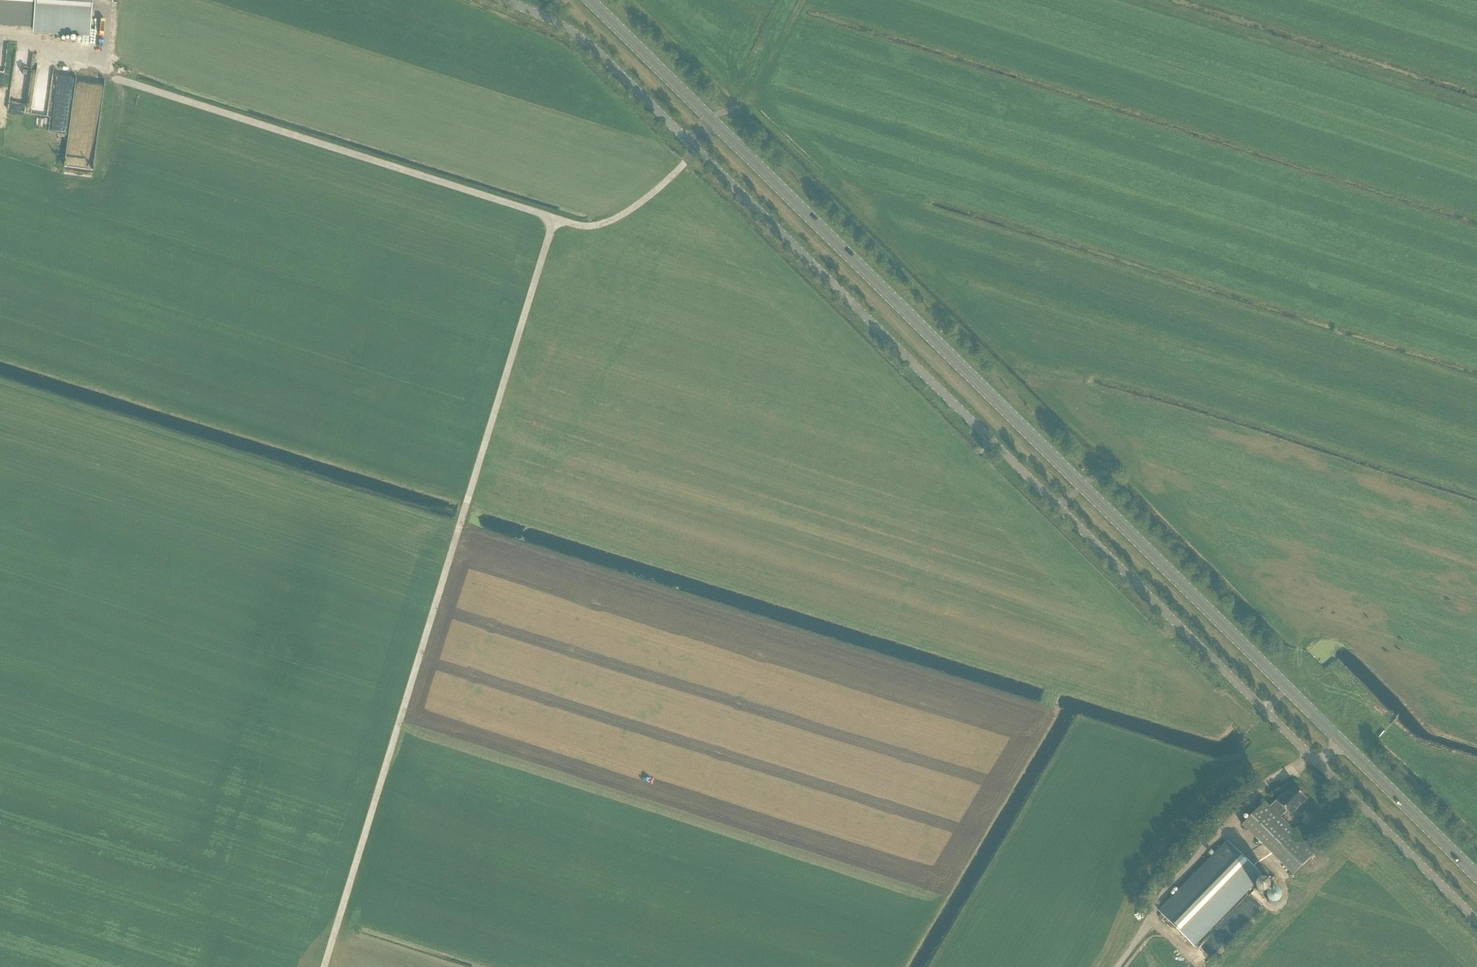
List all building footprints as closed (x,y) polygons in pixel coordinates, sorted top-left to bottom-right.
[(35,27),(36,0),(0,0),(0,25),(35,27)] [(95,0),(94,0),(37,0),(36,33),(61,34),(62,24),(68,24),(68,17),(75,17),(75,42),(79,43),(80,37),(94,37),(95,0)] [(50,48),(47,53),(54,59),(58,54),(50,48)] [(15,51),(9,109),(25,111),(31,52),(15,51)] [(39,60),(32,112),(47,114),(54,62),(39,60)] [(1270,806),(1281,817),(1287,811),(1291,815),(1307,799),(1293,785),(1284,795),(1283,793),(1270,806)] [(1281,817),(1270,806),(1265,801),(1242,825),(1293,875),(1316,851),(1281,817)] [(1263,876),(1228,841),(1159,910),(1195,945),(1263,876)] [(1184,865),(1170,877),(1175,883),(1189,870),(1184,865)] [(1265,879),(1263,879),(1260,880),(1259,881),(1258,882),(1257,884),(1256,886),(1256,889),(1257,891),(1259,893),(1260,894),(1263,894),(1266,894),(1268,893),(1269,892),(1271,889),(1271,887),(1271,885),(1271,884),(1270,882),(1268,881),(1267,880),(1265,879)] [(1217,923),(1227,934),(1245,917),(1235,906),(1217,923)]
